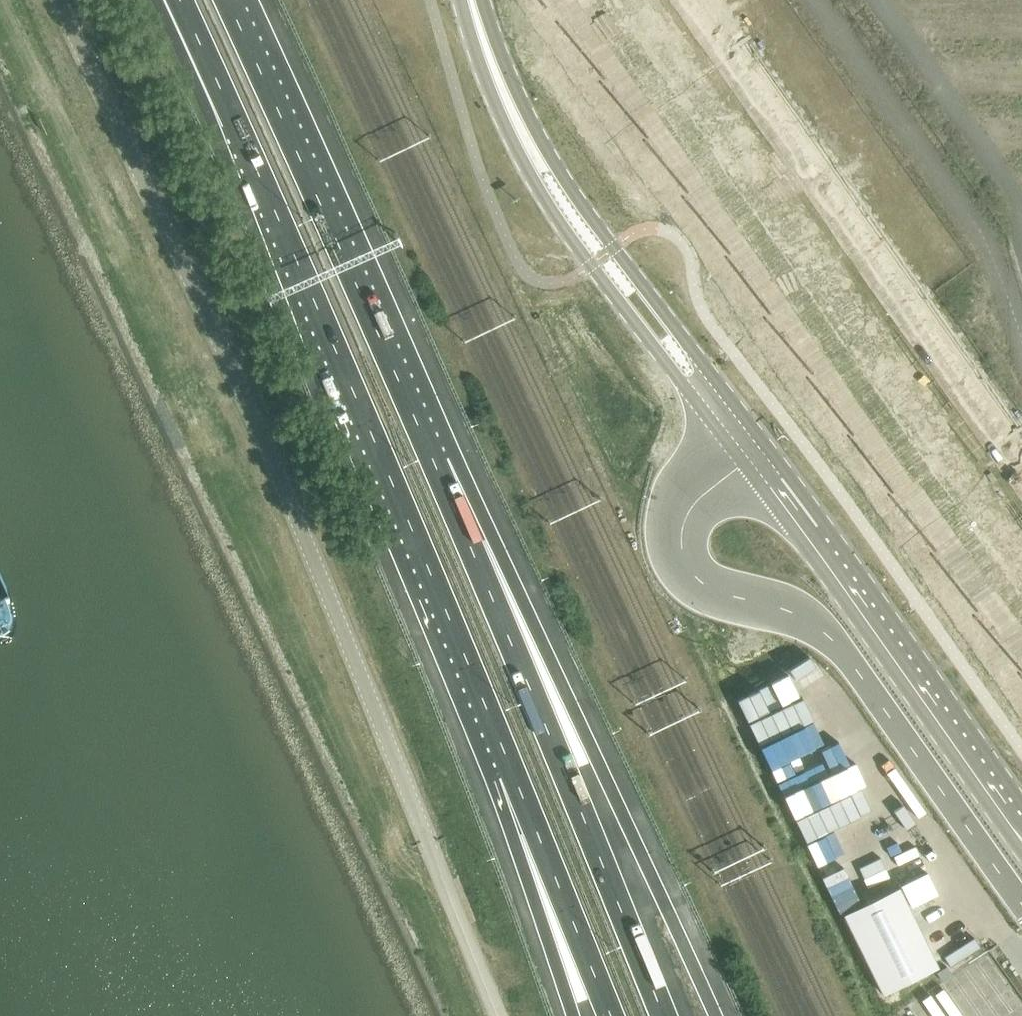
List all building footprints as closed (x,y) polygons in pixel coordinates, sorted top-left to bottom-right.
[(881,846),(891,867),(899,863),(890,843),(881,846)] [(898,887),(844,914),(883,994),(938,967),(898,887)] [(974,938),(944,957),(950,967),(980,948),(974,938)]
